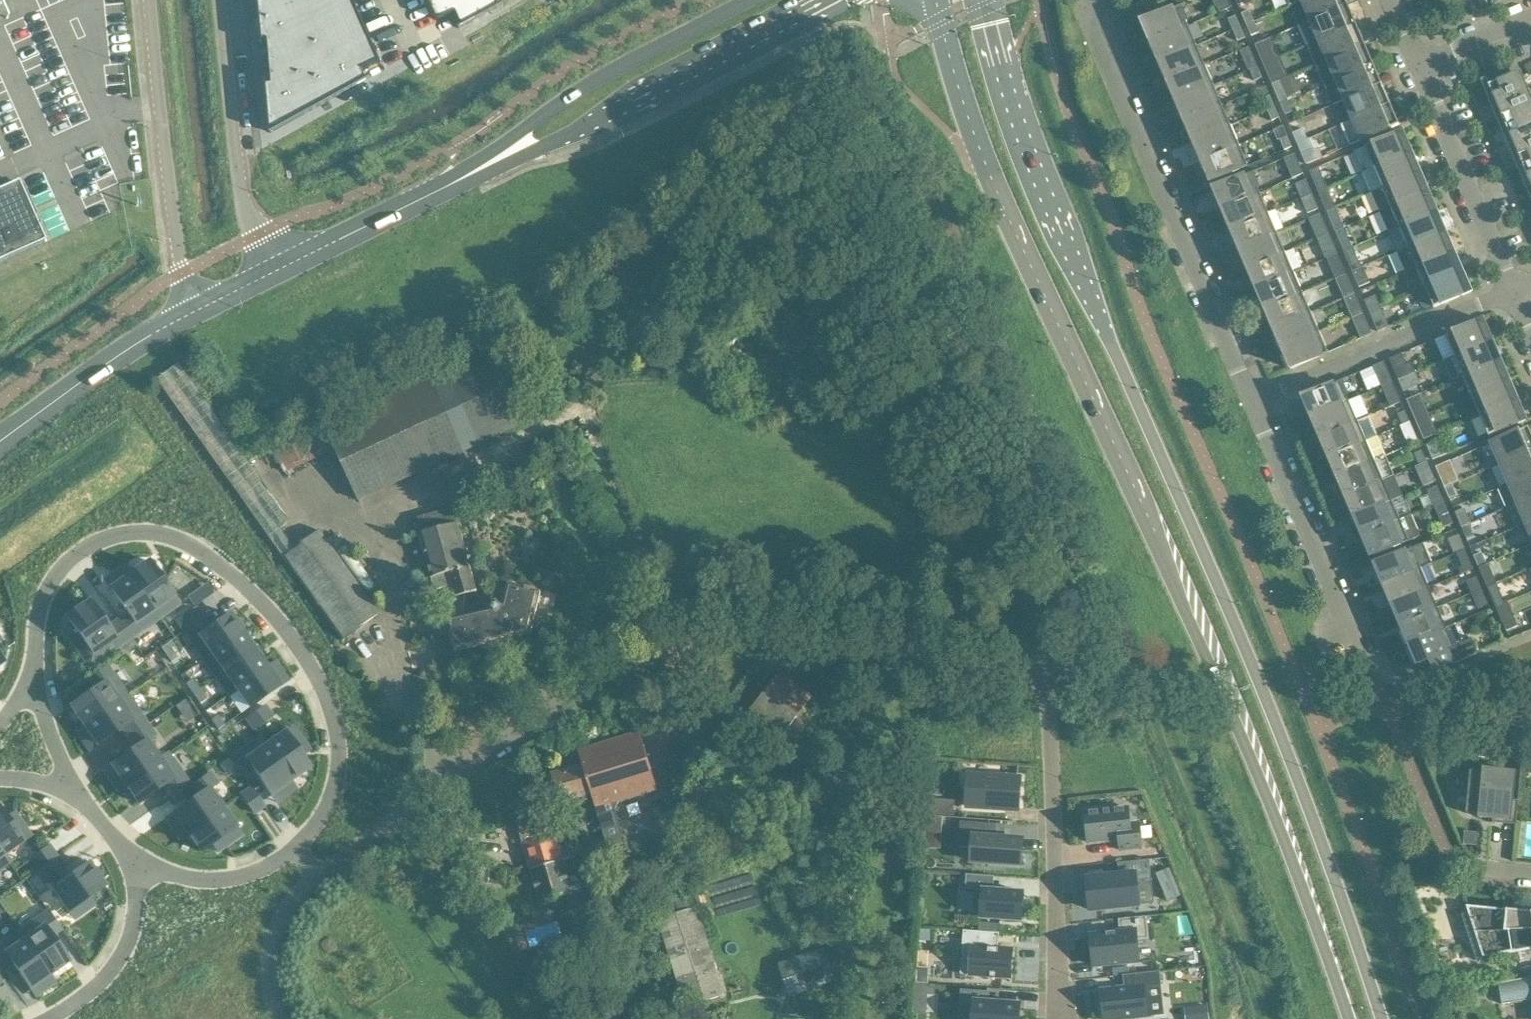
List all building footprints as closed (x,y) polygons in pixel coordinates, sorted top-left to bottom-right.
[(363,70),(382,61),(354,0),(259,0),(263,45),(264,45),(264,41),(269,40),(273,84),(268,84),(268,80),(266,80),(271,133),(371,78),(371,76),(367,78),(363,70)] [(503,3),(500,5),(497,0),(429,0),(438,20),(457,12),(463,25),(459,27),(460,29),(504,4),(503,3)] [(1229,0),(1215,0),(1220,11),(1232,6),(1229,0)] [(1348,5),(1346,0),(1304,0),(1302,1),(1311,21),(1348,5)] [(1189,26),(1180,5),(1142,22),(1150,42),(1189,26)] [(1298,26),(1307,46),(1356,25),(1348,5),(1311,21),(1298,26)] [(1254,21),(1249,10),(1242,13),(1246,25),(1254,21)] [(1240,27),(1236,16),(1228,19),(1233,30),(1240,27)] [(1259,32),(1254,21),(1246,25),(1251,36),(1259,32)] [(1315,66),(1365,44),(1356,25),(1307,46),(1315,66)] [(1197,45),(1189,26),(1150,42),(1159,62),(1197,45)] [(1245,38),(1240,27),(1233,30),(1238,41),(1245,38)] [(1272,37),(1255,45),(1263,64),(1274,60),(1280,57),(1272,37)] [(1373,64),(1365,44),(1315,66),(1323,86),(1373,64)] [(1167,82),(1206,65),(1197,45),(1159,62),(1167,82)] [(1249,47),(1241,50),(1250,70),(1258,66),(1249,47)] [(1274,60),(1263,64),(1272,84),(1283,79),(1274,60)] [(1382,84),(1373,64),(1323,86),(1332,106),(1345,100),(1382,84)] [(1214,85),(1206,65),(1167,82),(1176,102),(1214,85)] [(1262,78),(1258,66),(1250,70),(1255,81),(1262,78)] [(1523,76),(1486,92),(1482,83),(1481,84),(1530,199),(1530,96),(1523,76)] [(1390,104),(1382,84),(1345,100),(1353,120),(1390,104)] [(1223,105),(1214,85),(1176,102),(1184,122),(1223,105)] [(1288,101),(1283,90),(1276,93),(1280,104),(1288,101)] [(1275,106),(1270,95),(1262,99),(1267,109),(1275,106)] [(1293,112),(1288,101),(1280,104),(1285,115),(1293,112)] [(1399,125),(1390,104),(1353,120),(1342,125),(1351,145),(1399,125)] [(1231,125),(1223,105),(1184,122),(1193,142),(1231,125)] [(1279,118),(1275,106),(1267,109),(1272,121),(1279,118)] [(1240,145),(1231,125),(1193,142),(1201,161),(1240,145)] [(1292,147),(1283,126),(1274,130),(1278,140),(1280,139),(1285,150),(1292,147)] [(1305,141),(1300,129),(1293,133),(1297,144),(1305,141)] [(1411,152),(1402,131),(1354,152),(1363,173),(1374,168),(1411,152)] [(1310,151),(1305,141),(1297,144),(1302,155),(1310,151)] [(1249,166),(1240,145),(1201,161),(1210,182),(1249,166)] [(1371,193),(1419,172),(1411,152),(1374,168),(1363,173),(1362,173),(1371,193)] [(1296,154),(1285,158),(1293,178),(1304,174),(1296,154)] [(1317,169),(1310,172),(1318,192),(1326,189),(1317,169)] [(1260,193),(1252,172),(1213,189),(1222,210),(1260,193)] [(1419,172),(1371,193),(1379,213),(1428,192),(1419,172)] [(44,242),(18,182),(0,190),(0,261),(44,242)] [(1312,194),(1308,183),(1300,186),(1305,197),(1312,194)] [(1326,189),(1318,192),(1327,211),(1334,208),(1326,189)] [(1436,212),(1428,192),(1379,213),(1388,232),(1400,227),(1436,212)] [(1269,213),(1260,193),(1222,210),(1231,229),(1269,213)] [(1305,197),(1301,198),(1308,214),(1319,210),(1312,194),(1305,197)] [(1334,208),(1327,211),(1335,231),(1343,228),(1334,208)] [(1408,247),(1445,232),(1436,212),(1400,227),(1408,247)] [(1277,232),(1269,213),(1231,229),(1239,249),(1277,232)] [(1329,233),(1325,223),(1317,226),(1322,237),(1329,233)] [(1343,228),(1335,231),(1344,251),(1351,248),(1343,228)] [(1286,252),(1277,232),(1239,249),(1248,269),(1286,252)] [(1417,267),(1453,251),(1445,232),(1408,247),(1397,252),(1405,272),(1416,267),(1417,267)] [(1334,245),(1329,233),(1322,237),(1327,248),(1334,245)] [(1351,248),(1344,251),(1352,271),(1360,268),(1351,248)] [(1462,271),(1453,251),(1417,267),(1425,287),(1462,271)] [(1294,272),(1286,252),(1248,269),(1256,289),(1294,272)] [(1338,254),(1327,259),(1335,278),(1346,273),(1338,254)] [(1364,266),(1360,268),(1352,271),(1359,287),(1370,282),(1364,266)] [(1434,308),(1471,292),(1462,271),(1425,287),(1426,288),(1419,291),(1418,295),(1423,306),(1426,308),(1433,305),(1434,308)] [(1303,292),(1294,272),(1256,289),(1265,309),(1303,292)] [(1346,273),(1335,278),(1344,298),(1355,293),(1346,273)] [(1311,312),(1303,292),(1265,309),(1273,328),(1311,312)] [(1355,293),(1344,298),(1352,318),(1363,313),(1355,293)] [(1376,295),(1372,297),(1365,300),(1369,311),(1381,306),(1376,295)] [(1389,327),(1381,306),(1369,311),(1378,331),(1389,327)] [(1320,332),(1311,312),(1273,328),(1282,348),(1320,332)] [(1363,313),(1352,318),(1361,339),(1372,334),(1363,313)] [(1446,335),(1434,340),(1443,361),(1491,340),(1483,319),(1446,335)] [(1329,352),(1320,332),(1282,348),(1290,369),(1329,352)] [(1491,340),(1443,361),(1452,381),(1463,376),(1500,360),(1491,340)] [(359,500),(540,417),(506,344),(326,428),(335,449),(359,500)] [(1407,364),(1402,354),(1390,359),(1399,381),(1416,373),(1412,362),(1407,364)] [(1472,396),(1508,380),(1500,360),(1463,376),(1472,396)] [(1393,382),(1388,371),(1384,361),(1373,366),(1382,387),(1385,386),(1393,382)] [(249,465),(177,364),(156,379),(282,558),(294,549),(279,529),(289,521),(249,465)] [(1421,383),(1416,373),(1399,381),(1403,391),(1421,383)] [(1349,401),(1341,380),(1302,397),(1311,417),(1349,401)] [(1517,400),(1508,380),(1472,396),(1465,399),(1463,404),(1468,416),(1472,418),(1480,415),(1480,416),(1517,400)] [(1398,394),(1393,382),(1385,386),(1390,397),(1398,394)] [(1419,395),(1407,400),(1415,419),(1422,417),(1417,405),(1423,403),(1419,395)] [(1526,420),(1517,400),(1480,416),(1489,436),(1526,420)] [(1358,421),(1349,401),(1311,417),(1320,437),(1358,421)] [(1410,422),(1405,411),(1398,414),(1402,425),(1410,422)] [(1370,416),(1358,421),(1320,437),(1328,457),(1378,436),(1370,416)] [(1415,433),(1410,422),(1402,425),(1401,426),(1409,445),(1418,441),(1415,433)] [(1434,426),(1421,432),(1424,439),(1437,434),(1434,426)] [(1529,427),(1492,443),(1501,464),(1530,451),(1530,432),(1529,427)] [(1386,456),(1378,436),(1328,457),(1337,477),(1386,456)] [(1433,460),(1448,454),(1441,439),(1426,445),(1433,460)] [(1427,462),(1422,451),(1415,454),(1420,465),(1427,462)] [(1501,464),(1509,484),(1530,474),(1530,451),(1501,464)] [(1394,476),(1386,456),(1337,477),(1345,496),(1383,480),(1394,476)] [(1432,473),(1427,462),(1420,465),(1424,476),(1432,473)] [(1453,485),(1448,473),(1440,477),(1445,488),(1453,485)] [(1530,498),(1530,474),(1509,484),(1498,488),(1507,508),(1517,503),(1518,503),(1530,498)] [(1392,500),(1383,480),(1345,496),(1354,516),(1392,500)] [(1461,504),(1453,485),(1445,488),(1453,507),(1461,504)] [(1444,502),(1439,490),(1432,494),(1437,505),(1444,502)] [(1530,521),(1530,498),(1518,503),(1526,523),(1530,521)] [(1362,536),(1400,520),(1392,500),(1354,516),(1362,536)] [(1449,513),(1444,502),(1437,505),(1441,516),(1449,513)] [(1469,524),(1461,504),(1453,507),(1462,527),(1469,524)] [(427,560),(466,549),(458,523),(451,525),(446,509),(415,518),(427,560)] [(1412,515),(1400,520),(1362,536),(1371,557),(1420,535),(1412,515)] [(1469,524),(1462,527),(1467,538),(1474,535),(1469,524)] [(377,610),(326,539),(320,530),(294,549),(282,558),(341,641),(342,640),(380,614),(377,610)] [(1465,550),(1460,539),(1452,542),(1457,553),(1465,550)] [(1424,543),(1412,547),(1374,564),(1383,584),(1421,568),(1432,563),(1424,543)] [(477,591),(466,549),(427,560),(432,576),(417,580),(420,593),(452,585),(455,596),(477,591)] [(1473,569),(1465,550),(1457,553),(1466,572),(1473,569)] [(1482,552),(1474,556),(1479,567),(1486,564),(1482,552)] [(149,561),(130,575),(160,618),(180,604),(149,561)] [(1495,584),(1486,564),(1479,567),(1487,587),(1495,584)] [(1392,604),(1430,588),(1421,568),(1383,584),(1392,604)] [(130,575),(110,588),(128,613),(118,620),(131,638),(160,618),(130,575)] [(1482,590),(1477,578),(1469,582),(1474,593),(1482,590)] [(531,634),(542,589),(508,581),(502,605),(498,601),(492,602),(490,608),(481,610),(489,644),(531,634)] [(1503,604),(1495,584),(1487,587),(1496,607),(1503,604)] [(1438,608),(1430,588),(1392,604),(1400,624),(1438,608)] [(1486,601),(1482,590),(1474,593),(1479,604),(1486,601)] [(90,602),(67,617),(98,662),(118,648),(123,655),(136,646),(131,638),(118,620),(108,627),(90,602)] [(1508,602),(1503,604),(1496,607),(1506,630),(1517,625),(1508,602)] [(195,608),(177,621),(184,631),(202,618),(195,608)] [(1447,628),(1438,608),(1400,624),(1409,644),(1447,628)] [(489,644),(481,610),(444,619),(453,652),(489,644)] [(202,618),(184,631),(204,659),(243,632),(230,614),(209,628),(202,618)] [(1455,647),(1447,628),(1409,644),(1417,665),(1430,659),(1435,671),(1478,652),(1473,640),(1455,647)] [(243,632),(204,659),(216,677),(255,650),(243,632)] [(255,650),(216,677),(229,695),(268,668),(255,650)] [(95,689),(70,706),(84,726),(127,695),(107,666),(89,679),(95,689)] [(268,668),(229,695),(229,696),(237,690),(249,708),(280,686),(268,668)] [(784,734),(810,699),(779,675),(752,711),(784,734)] [(193,679),(186,684),(193,693),(200,689),(193,679)] [(200,689),(193,693),(200,703),(207,699),(200,689)] [(127,695),(84,726),(98,745),(123,727),(130,737),(148,725),(127,695)] [(265,706),(247,719),(254,729),(272,717),(265,706)] [(218,715),(211,719),(218,730),(225,725),(218,715)] [(137,747),(111,765),(125,784),(168,754),(168,753),(160,758),(147,741),(155,735),(148,725),(130,737),(137,747)] [(261,737),(260,738),(290,781),(309,768),(285,732),(267,745),(261,737)] [(658,788),(640,732),(579,751),(583,764),(552,774),(561,803),(592,794),(610,853),(627,848),(614,805),(621,803),(620,800),(658,788)] [(260,738),(231,758),(243,777),(253,770),(271,795),(290,781),(260,738)] [(168,754),(125,784),(139,803),(164,786),(171,796),(189,783),(168,754)] [(1511,800),(1514,772),(1485,769),(1484,772),(1471,771),(1467,813),(1480,814),(1480,817),(1494,818),(1493,823),(1517,825),(1519,801),(1511,800)] [(199,795),(174,813),(187,832),(223,808),(210,789),(218,784),(210,773),(192,785),(199,795)] [(1020,795),(1021,778),(969,775),(967,806),(1009,809),(1019,810),(1020,795)] [(251,788),(241,795),(254,813),(264,806),(251,788)] [(930,800),(929,814),(953,815),(954,801),(930,800)] [(1129,822),(1128,807),(1086,812),(1089,843),(1120,839),(1121,851),(1141,849),(1139,835),(1138,821),(1129,822)] [(9,863),(10,862),(4,854),(23,841),(0,808),(0,850),(9,863)] [(223,808),(187,832),(201,852),(236,827),(223,808)] [(547,811),(516,820),(522,840),(540,903),(569,894),(570,897),(575,896),(564,860),(572,858),(563,828),(558,810),(548,813),(547,811)] [(988,837),(989,823),(961,821),(959,847),(972,848),(971,862),(1021,865),(1023,840),(988,837)] [(49,846),(31,859),(38,869),(57,856),(49,846)] [(9,863),(0,850),(0,869),(9,863)] [(57,856),(38,869),(46,879),(64,867),(57,856)] [(1152,881),(1150,860),(1118,863),(1119,875),(1088,878),(1088,886),(1087,886),(1089,902),(1090,902),(1091,910),(1139,905),(1136,882),(1152,881)] [(89,863),(53,888),(69,911),(105,886),(89,863)] [(469,881),(489,883),(490,869),(470,867),(469,881)] [(1170,868),(1156,873),(1167,901),(1181,895),(1170,868)] [(1021,920),(1023,892),(994,890),(995,876),(967,874),(965,889),(977,890),(975,917),(1021,920)] [(758,892),(753,877),(732,885),(737,899),(758,892)] [(1467,906),(1484,957),(1530,949),(1530,912),(1467,906)] [(696,907),(658,919),(686,1007),(724,995),(696,907)] [(49,911),(19,932),(49,975),(69,961),(51,936),(61,929),(49,911)] [(1149,939),(1147,916),(1119,919),(1120,932),(1115,932),(1107,933),(1091,935),(1094,966),(1139,961),(1137,940),(1149,939)] [(920,928),(919,941),(930,941),(931,929),(920,928)] [(1011,978),(1013,950),(998,949),(1000,933),(964,930),(961,974),(1011,978)] [(0,945),(0,966),(3,970),(12,963),(30,988),(49,975),(19,932),(24,940),(6,953),(1,945),(0,945)] [(849,975),(838,945),(794,961),(805,991),(849,975)] [(917,967),(916,983),(928,984),(929,968),(917,967)] [(1102,989),(1105,1018),(1127,1018),(1151,1016),(1148,985),(1161,984),(1159,971),(1125,975),(1126,987),(1102,989)] [(1498,983),(1502,1004),(1530,1000),(1530,977),(1498,983)] [(1020,1004),(988,1002),(989,992),(961,990),(960,1010),(974,1011),(973,1018),(1019,1018),(1020,1004)] [(1184,1008),(1185,1018),(1210,1018),(1208,1006),(1184,1008)]
